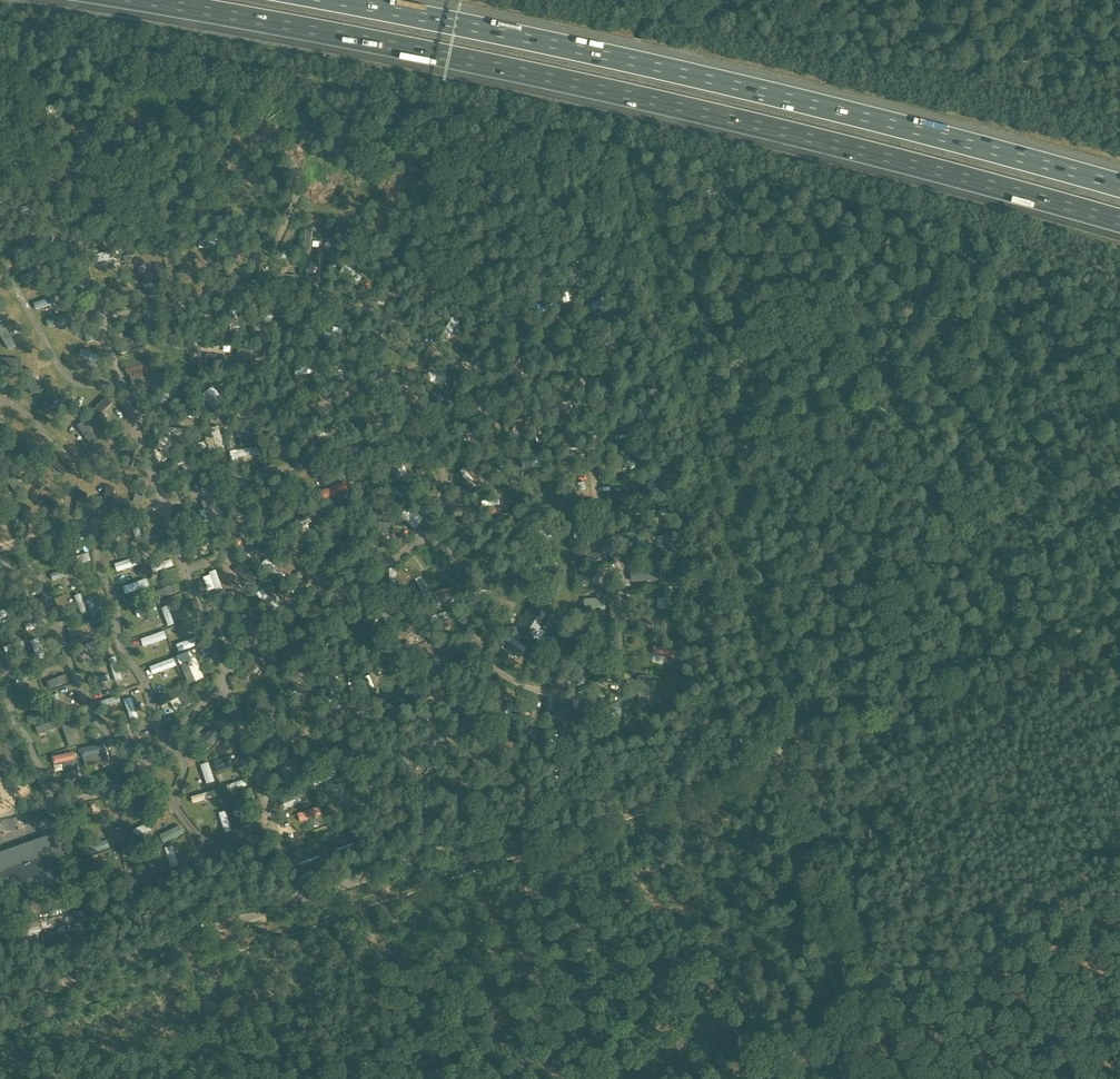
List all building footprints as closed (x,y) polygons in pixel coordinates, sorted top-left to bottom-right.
[(158,272),(142,275),(146,291),(148,291),(149,297),(158,295),(157,293),(162,292),(158,272)] [(254,326),(250,326),(250,340),(265,340),(265,333),(255,334),(254,326)] [(258,343),(257,350),(267,352),(268,345),(258,343)] [(228,357),(207,353),(204,371),(225,375),(228,357)] [(388,395),(384,404),(389,407),(394,398),(388,395)] [(545,435),(537,437),(539,446),(547,444),(545,435)] [(232,440),(225,442),(227,450),(234,448),(232,440)] [(265,459),(263,461),(265,467),(272,464),(270,457),(265,459)] [(297,487),(294,474),(289,476),(292,489),(297,487)] [(386,504),(378,510),(383,516),(390,510),(386,504)] [(466,535),(463,541),(467,544),(471,538),(466,535)] [(144,566),(136,568),(139,576),(146,573),(144,566)] [(585,571),(578,572),(581,581),(587,579),(585,571)] [(604,599),(584,601),(585,616),(606,615),(604,599)] [(545,606),(552,608),(554,602),(547,600),(545,606)] [(102,627),(95,630),(97,636),(104,633),(102,627)] [(293,695),(278,688),(281,700),(289,704),(293,695)] [(172,719),(164,719),(165,728),(173,728),(172,719)] [(499,725),(497,733),(511,737),(513,729),(499,725)] [(90,806),(75,811),(79,822),(94,816),(90,806)] [(0,853),(0,879),(11,875),(18,895),(62,879),(55,862),(64,858),(55,833),(0,853)] [(259,834),(244,840),(248,850),(262,844),(259,834)] [(232,843),(217,848),(221,859),(236,853),(232,843)] [(79,927),(41,937),(45,953),(83,943),(79,927)]
